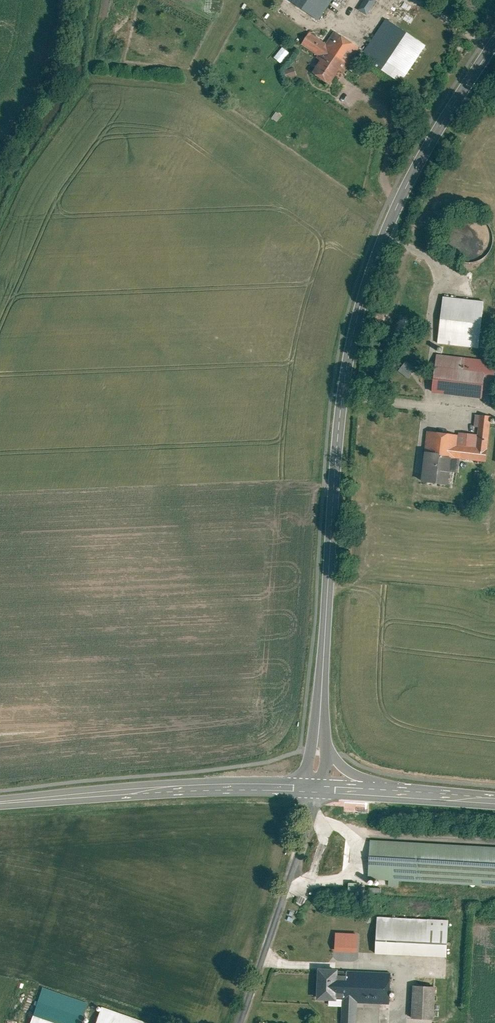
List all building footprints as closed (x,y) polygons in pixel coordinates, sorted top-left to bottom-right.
[(319,19),(332,0),(291,0),(319,19)] [(358,10),(368,16),(378,0),(364,0),(358,10)] [(387,18),(361,56),(403,84),(429,46),(387,18)] [(322,58),(313,71),(330,83),(338,71),(344,75),(362,47),(334,29),(326,41),(310,31),(301,44),(322,58)] [(275,56),(283,62),(291,52),(284,46),(275,56)] [(494,242),(494,235),(493,228),(489,222),(483,217),(475,214),(467,215),(460,217),(454,223),(450,230),(449,237),(450,245),(454,252),(460,257),(467,259),(474,260),(481,258),(487,254),(491,249),(494,242)] [(443,295),(438,341),(479,346),(484,300),(443,295)] [(433,392),(482,396),(482,390),(494,391),(494,375),(494,357),(436,352),(433,392)] [(401,372),(412,378),(419,367),(407,361),(401,372)] [(427,431),(420,480),(447,483),(449,470),(459,472),(461,459),(487,462),(493,414),(476,412),(474,426),(479,426),(478,434),(460,431),(459,435),(427,431)] [(450,919),(377,916),(375,953),(448,956),(450,919)] [(339,932),(340,952),(363,952),(362,932),(339,932)] [(346,974),(337,974),(338,968),(317,967),(316,999),(337,999),(337,997),(342,998),(341,1022),(357,1022),(358,1001),(390,1003),(392,973),(346,970),(346,974)] [(434,1019),(435,986),(412,985),(411,1018),(434,1019)] [(29,1022),(81,1022),(88,1003),(42,986),(29,1022)] [(94,1022),(152,1022),(100,1006),(94,1022)]
